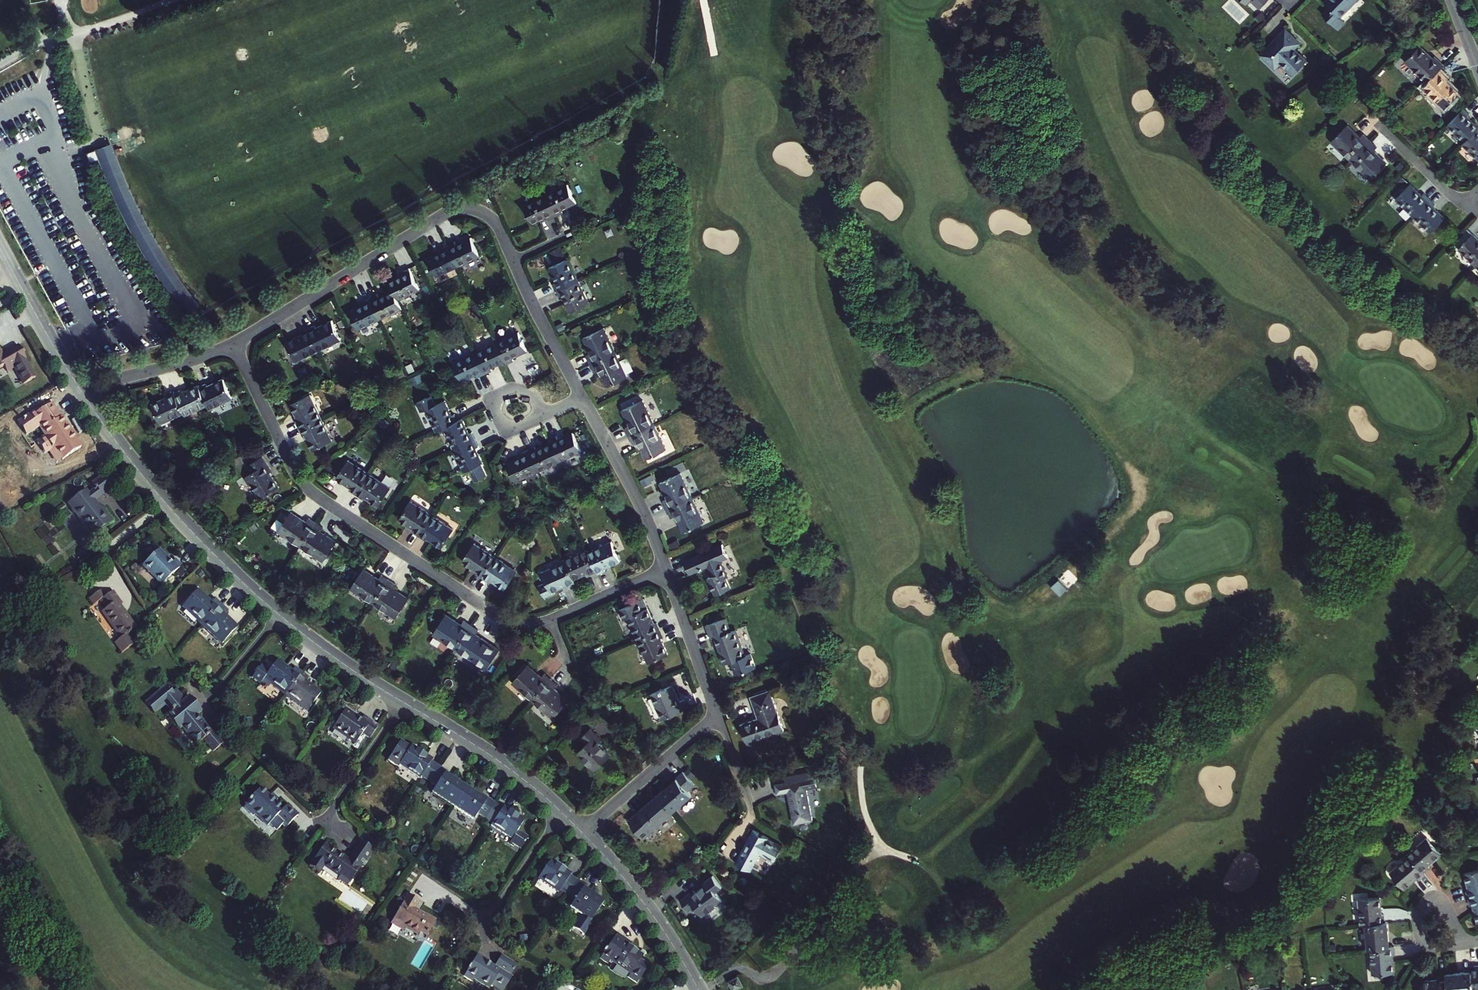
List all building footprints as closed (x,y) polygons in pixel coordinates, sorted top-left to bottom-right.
[(1268,0),(1251,0),(1260,9),(1268,0)] [(1324,2),(1329,6),(1322,14),(1338,30),(1345,22),(1340,17),(1356,0),(1326,0),(1324,2)] [(1285,28),(1275,39),(1260,54),(1275,68),(1280,63),(1293,75),(1307,60),(1295,48),(1300,42),(1285,28)] [(1405,61),(1427,82),(1439,69),(1444,65),(1434,56),(1432,58),(1420,45),(1405,61)] [(1449,79),(1439,69),(1427,82),(1423,86),(1445,108),(1460,93),(1447,81),(1449,79)] [(1465,142),(1477,129),(1477,127),(1467,116),(1470,114),(1464,108),(1447,126),(1465,142)] [(1351,160),(1370,140),(1363,134),(1360,137),(1347,125),(1331,141),(1351,160)] [(1462,145),(1477,160),(1477,129),(1465,142),(1462,145)] [(129,184),(113,140),(100,145),(114,182),(142,242),(171,288),(188,312),(199,304),(176,271),(146,220),(129,184)] [(1377,147),(1370,140),(1351,160),(1371,179),(1386,163),(1373,151),(1377,147)] [(568,184),(546,194),(556,216),(563,212),(562,209),(567,207),(577,202),(568,184)] [(1396,199),(1413,215),(1430,199),(1424,193),(1422,195),(1410,184),(1396,199)] [(533,223),(547,216),(549,219),(556,216),(546,194),(524,204),(533,223)] [(1430,199),(1413,215),(1431,232),(1445,217),(1433,206),(1436,204),(1430,199)] [(1477,264),(1477,239),(1473,234),(1459,249),(1476,266),(1477,264)] [(454,241),(447,244),(458,266),(479,255),(471,237),(456,244),(454,241)] [(458,266),(447,244),(440,247),(441,251),(427,257),(436,276),(458,266)] [(549,267),(556,282),(553,284),(556,291),(578,280),(568,259),(549,267)] [(403,273),(388,280),(393,289),(397,299),(419,289),(409,267),(401,270),(403,273)] [(589,302),(578,280),(556,291),(560,298),(563,296),(570,311),(589,302)] [(370,297),(380,318),(402,308),(397,299),(393,289),(378,296),(377,293),(370,297)] [(363,300),(364,303),(350,310),(358,328),(380,318),(370,297),(363,300)] [(315,325),(308,328),(318,350),(341,339),(332,320),(316,327),(315,325)] [(301,331),(302,334),(287,341),(296,360),(318,350),(308,328),(301,331)] [(605,328),(584,338),(591,353),(587,355),(591,364),(616,352),(605,328)] [(518,331),(496,342),(505,360),(506,363),(513,360),(512,357),(527,350),(518,331)] [(496,342),(475,352),(485,373),(491,370),(490,367),(505,360),(496,342)] [(4,367),(6,372),(15,367),(14,366),(26,360),(19,346),(2,355),(0,351),(0,369),(4,367)] [(485,373),(475,352),(452,362),(461,381),(476,374),(477,376),(485,373)] [(628,376),(616,352),(591,364),(595,373),(600,371),(607,386),(628,376)] [(207,383),(200,386),(208,403),(210,408),(233,397),(224,377),(208,385),(207,383)] [(184,412),(185,414),(208,403),(200,386),(199,384),(183,391),(182,389),(175,393),(184,412)] [(167,396),(152,403),(161,423),(184,412),(175,393),(174,390),(166,394),(167,396)] [(300,427),(321,417),(310,394),(291,403),(299,419),(296,420),(300,427)] [(444,428),(458,421),(454,414),(451,415),(444,400),(435,404),(431,395),(417,401),(421,411),(426,409),(436,431),(444,428)] [(643,400),(622,409),(630,425),(625,427),(630,436),(655,424),(643,400)] [(61,417),(52,404),(40,411),(50,425),(43,429),(47,436),(38,443),(45,453),(54,447),(63,459),(81,446),(61,417)] [(331,440),(321,417),(300,427),(303,434),(305,433),(313,449),(331,440)] [(458,421),(444,428),(454,449),(475,439),(472,432),(469,433),(462,419),(458,421)] [(655,424),(630,436),(634,445),(638,443),(646,459),(667,449),(655,424)] [(551,442),(559,460),(581,450),(573,432),(558,439),(556,435),(549,438),(551,442)] [(475,439),(454,449),(464,471),(482,462),(476,447),(478,446),(475,439)] [(527,449),(538,470),(559,460),(551,442),(536,448),(535,445),(527,449)] [(516,481),(538,470),(527,449),(520,452),(522,455),(508,462),(516,481)] [(272,470),(262,456),(247,465),(251,472),(244,476),(250,485),(252,483),(261,498),(279,486),(273,476),(270,472),(272,470)] [(336,477),(351,487),(350,489),(356,493),(369,473),(348,460),(336,477)] [(660,482),(668,498),(663,500),(667,509),(692,496),(681,472),(660,482)] [(390,487),(369,473),(356,493),(363,498),(364,495),(379,505),(390,487)] [(113,488),(103,475),(90,484),(94,488),(86,494),(83,490),(67,503),(93,536),(112,520),(103,509),(101,510),(94,502),(92,499),(99,494),(101,496),(113,488)] [(704,521),(692,496),(667,509),(671,517),(676,515),(683,531),(704,521)] [(419,535),(432,515),(411,501),(399,519),(414,528),(412,531),(419,535)] [(278,530),(301,545),(316,522),(309,517),(306,522),(291,511),(278,530)] [(453,529),(432,515),(419,535),(425,539),(427,537),(442,547),(453,529)] [(316,522),(301,545),(324,560),(336,541),(330,538),(321,531),(324,527),(316,522)] [(597,570),(598,572),(605,570),(604,568),(620,561),(611,541),(588,551),(597,570)] [(482,576),(496,557),(474,542),(462,560),(477,570),(476,572),(482,576)] [(722,543),(684,559),(690,572),(708,564),(712,574),(708,576),(715,593),(730,586),(726,576),(728,575),(721,559),(728,556),(722,543)] [(564,558),(565,561),(573,578),(589,571),(590,574),(597,570),(588,551),(587,548),(564,558)] [(142,565),(162,584),(181,566),(175,559),(171,563),(159,549),(142,565)] [(517,571),(496,557),(482,576),(489,581),(490,578),(505,588),(517,571)] [(573,578),(565,561),(542,571),(547,581),(539,585),(544,596),(552,593),(551,591),(567,584),(568,586),(575,583),(573,578)] [(351,587),(374,602),(389,579),(381,574),(379,578),(374,575),(363,568),(351,587)] [(409,598),(398,591),(393,588),(396,584),(389,579),(374,602),(396,617),(409,598)] [(1060,579),(1052,586),(1061,596),(1069,589),(1060,579)] [(136,627),(126,613),(124,614),(118,607),(122,604),(114,591),(105,597),(101,590),(89,598),(94,605),(100,600),(106,609),(102,612),(121,639),(115,643),(122,653),(136,642),(129,632),(136,627)] [(202,625),(221,605),(215,599),(211,602),(198,590),(183,606),(202,625)] [(638,639),(660,629),(657,622),(655,623),(653,619),(644,600),(619,611),(622,618),(628,616),(638,639)] [(221,605),(202,625),(222,644),(238,627),(224,614),(228,611),(221,605)] [(434,633),(456,648),(471,625),(464,620),(461,624),(455,620),(446,614),(434,633)] [(726,617),(706,624),(711,638),(715,636),(724,663),(745,655),(736,629),(730,630),(726,617)] [(491,644),(486,641),(476,634),(479,630),(471,625),(456,648),(478,663),(491,644)] [(668,653),(663,642),(661,637),(663,636),(660,629),(638,639),(648,661),(668,653)] [(285,694),(301,672),(294,666),(291,670),(277,660),(269,671),(261,665),(252,677),(260,683),(261,681),(268,686),(270,684),(285,694)] [(513,681),(533,699),(551,679),(544,673),(541,676),(528,664),(513,681)] [(285,694),(307,710),(321,692),(306,681),(309,677),(301,672),(285,694)] [(553,717),(568,700),(554,688),(558,684),(551,679),(533,699),(553,717)] [(672,684),(651,693),(662,718),(688,707),(684,698),(679,700),(677,696),(672,684)] [(213,751),(223,742),(213,731),(211,732),(197,715),(201,712),(189,696),(184,700),(175,690),(172,693),(167,686),(145,704),(154,715),(166,705),(170,711),(169,711),(170,712),(165,716),(178,731),(182,728),(196,745),(203,739),(213,751)] [(752,695),(756,708),(759,717),(741,723),(748,742),(784,729),(770,689),(752,695)] [(370,738),(378,726),(363,715),(360,719),(345,709),(333,728),(355,743),(362,733),(370,738)] [(600,742),(603,740),(591,728),(582,736),(587,742),(578,751),(595,769),(611,754),(600,742)] [(428,782),(438,766),(431,761),(432,759),(411,746),(398,764),(420,779),(421,777),(428,782)] [(438,766),(428,782),(435,786),(431,792),(452,806),(464,787),(443,773),(445,771),(438,766)] [(658,793),(673,810),(691,794),(687,790),(694,783),(683,770),(676,777),(658,793)] [(805,777),(776,783),(778,792),(788,790),(794,822),(812,818),(805,777)] [(275,818),(286,827),(298,815),(288,805),(287,806),(286,805),(284,807),(285,808),(284,809),(274,800),(273,801),(270,798),(271,796),(262,787),(245,803),(268,825),(275,818)] [(464,787),(452,806),(473,820),(477,814),(484,819),(494,803),(487,798),(486,801),(464,787)] [(654,826),(673,810),(658,793),(639,810),(639,809),(632,815),(643,828),(650,822),(654,826)] [(494,803),(484,819),(492,824),(491,825),(511,839),(508,843),(518,850),(527,837),(517,830),(524,820),(503,806),(502,808),(494,803)] [(774,860),(781,847),(767,840),(768,837),(753,829),(749,835),(741,851),(734,862),(750,870),(754,863),(753,862),(759,851),(774,860)] [(782,845),(768,837),(767,840),(781,847),(782,845)] [(1426,837),(1407,853),(1409,855),(1423,872),(1429,867),(1427,865),(1440,853),(1426,837)] [(372,849),(360,841),(346,861),(324,845),(309,866),(319,872),(323,867),(338,877),(336,879),(346,886),(372,849)] [(1423,872),(1409,855),(1389,871),(1403,888),(1417,876),(1418,879),(1424,874),(1423,872)] [(567,895),(577,880),(570,875),(571,873),(550,859),(537,878),(558,892),(559,890),(567,895)] [(1467,897),(1477,895),(1477,868),(1464,872),(1469,889),(1465,890),(1467,897)] [(573,900),(569,906),(590,921),(603,902),(582,887),(584,885),(577,880),(567,895),(573,900)] [(693,889),(680,899),(688,910),(695,905),(702,915),(722,900),(708,882),(695,892),(693,889)] [(399,908),(390,924),(401,930),(404,926),(417,934),(419,930),(427,935),(435,920),(425,914),(424,915),(414,909),(419,901),(407,894),(402,902),(399,908)] [(1467,897),(1469,905),(1473,904),(1477,921),(1477,895),(1467,897)] [(1358,898),(1360,923),(1365,923),(1385,921),(1384,914),(1382,914),(1380,896),(1358,898)] [(1389,947),(1387,921),(1385,921),(1365,923),(1367,948),(1370,948),(1389,947)] [(616,933),(600,957),(607,962),(609,959),(629,973),(627,976),(636,983),(648,966),(639,960),(642,955),(628,946),(631,943),(616,933)] [(1389,947),(1370,948),(1372,974),(1393,972),(1392,954),(1395,954),(1394,946),(1389,947)] [(473,978),(488,988),(490,985),(492,982),(503,989),(511,977),(509,976),(516,965),(501,955),(494,966),(476,955),(465,973),(463,976),(471,981),(473,978)] [(1445,972),(1446,975),(1447,989),(1473,989),(1471,970),(1445,972)] [(743,985),(738,975),(728,980),(733,989),(743,985)] [(1446,975),(1438,976),(1439,978),(1421,980),(1422,989),(1447,989),(1446,975)]
